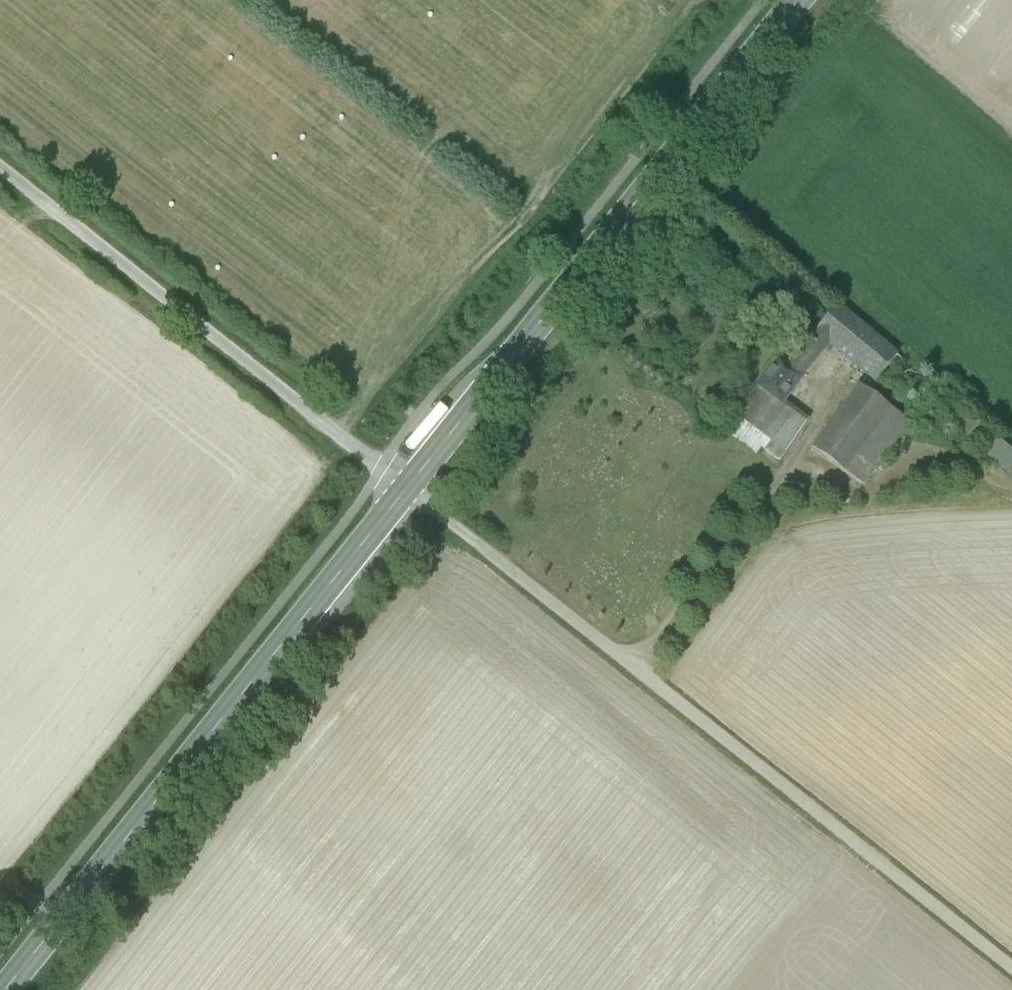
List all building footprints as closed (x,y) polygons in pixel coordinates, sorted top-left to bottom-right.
[(895,356),(835,305),(814,331),(828,344),(874,382),(895,356)] [(793,365),(790,369),(801,378),(828,344),(814,331),(790,361),(793,365)] [(786,366),(777,358),(756,385),(779,404),(782,401),(792,388),(801,378),(790,369),(786,366)] [(801,378),(792,388),(799,394),(808,383),(801,378)] [(779,404),(756,385),(734,412),(783,452),(807,422),(782,401),(779,404)] [(890,410),(858,386),(810,451),(842,474),(890,410)] [(890,410),(842,474),(858,486),(906,422),(890,410)] [(777,460),(783,452),(734,412),(722,427),(756,454),(761,447),(777,460)] [(992,436),(979,452),(1011,479),(1011,452),(992,436)]
